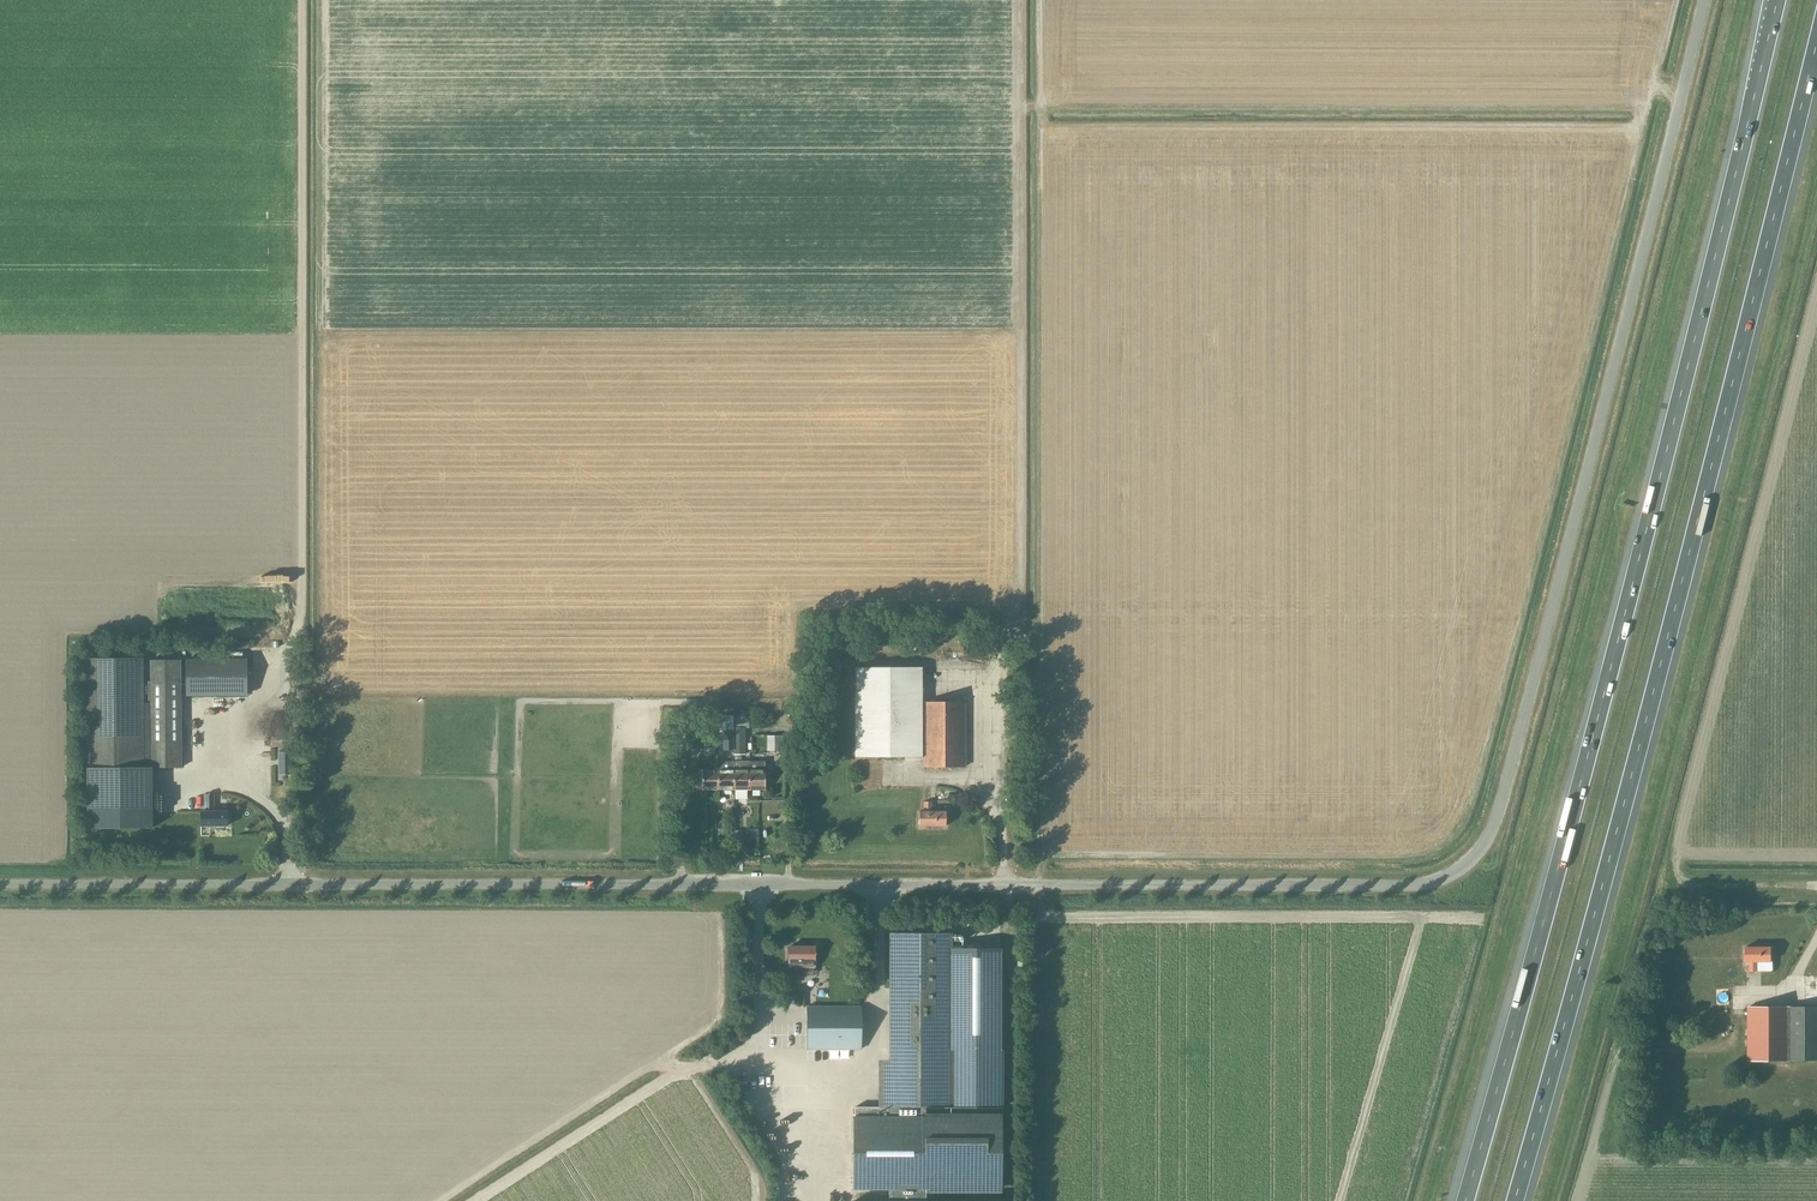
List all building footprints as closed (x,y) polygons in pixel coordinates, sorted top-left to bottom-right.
[(144,658),(85,658),(86,770),(145,769),(144,703),(149,703),(149,682),(144,682),(144,658)] [(181,658),(150,658),(151,768),(182,767),(181,658)] [(186,696),(247,696),(247,658),(185,659),(186,696)] [(965,702),(923,702),(923,667),(854,667),(854,757),(923,757),(923,766),(965,766),(965,702)] [(734,716),(734,729),(749,728),(749,716),(734,716)] [(745,735),(734,735),(734,754),(745,754),(745,735)] [(784,737),(768,736),(767,751),(783,752),(784,737)] [(715,737),(686,737),(685,747),(715,748),(715,737)] [(749,789),(749,761),(734,761),(734,770),(734,789),(749,789)] [(765,789),(765,770),(765,761),(749,761),(749,789),(765,789)] [(718,770),(703,770),(703,767),(694,767),(694,785),(702,785),(702,789),(718,789),(718,770)] [(171,769),(145,769),(86,770),(86,828),(150,827),(150,813),(171,812),(171,769)] [(734,770),(722,770),(718,770),(718,789),(734,789),(734,770)] [(214,811),(214,801),(214,794),(206,794),(206,811),(201,811),(201,826),(227,826),(227,811),(214,811)] [(946,826),(946,811),(932,811),(932,801),(924,801),(924,811),(919,811),(919,826),(946,826)] [(949,1046),(955,1046),(955,1019),(949,1019),(949,932),(889,932),(889,1060),(879,1060),(879,1106),(889,1106),(925,1106),(949,1106),(949,1046)] [(814,967),(814,947),(788,947),(788,967),(789,967),(789,975),(798,975),(798,967),(814,967)] [(1771,961),(1771,947),(1745,947),(1745,961),(1749,961),(1749,971),(1758,971),(1758,961),(1771,961)] [(860,1049),(860,1006),(807,1006),(807,1049),(860,1049)] [(1748,1007),(1748,1061),(1816,1061),(1816,1007),(1748,1007)] [(789,1025),(790,1054),(800,1054),(799,1025),(789,1025)] [(925,1106),(889,1106),(889,1116),(854,1116),(853,1116),(852,1189),(889,1189),(937,1189),(999,1189),(999,1116),(925,1116),(925,1106)] [(854,1107),(854,1116),(889,1116),(889,1106),(879,1106),(879,1107),(854,1107)] [(784,1159),(796,1151),(788,1139),(776,1146),(784,1159)] [(889,1189),(889,1200),(852,1200),(998,1200),(937,1200),(937,1189),(889,1189)]
